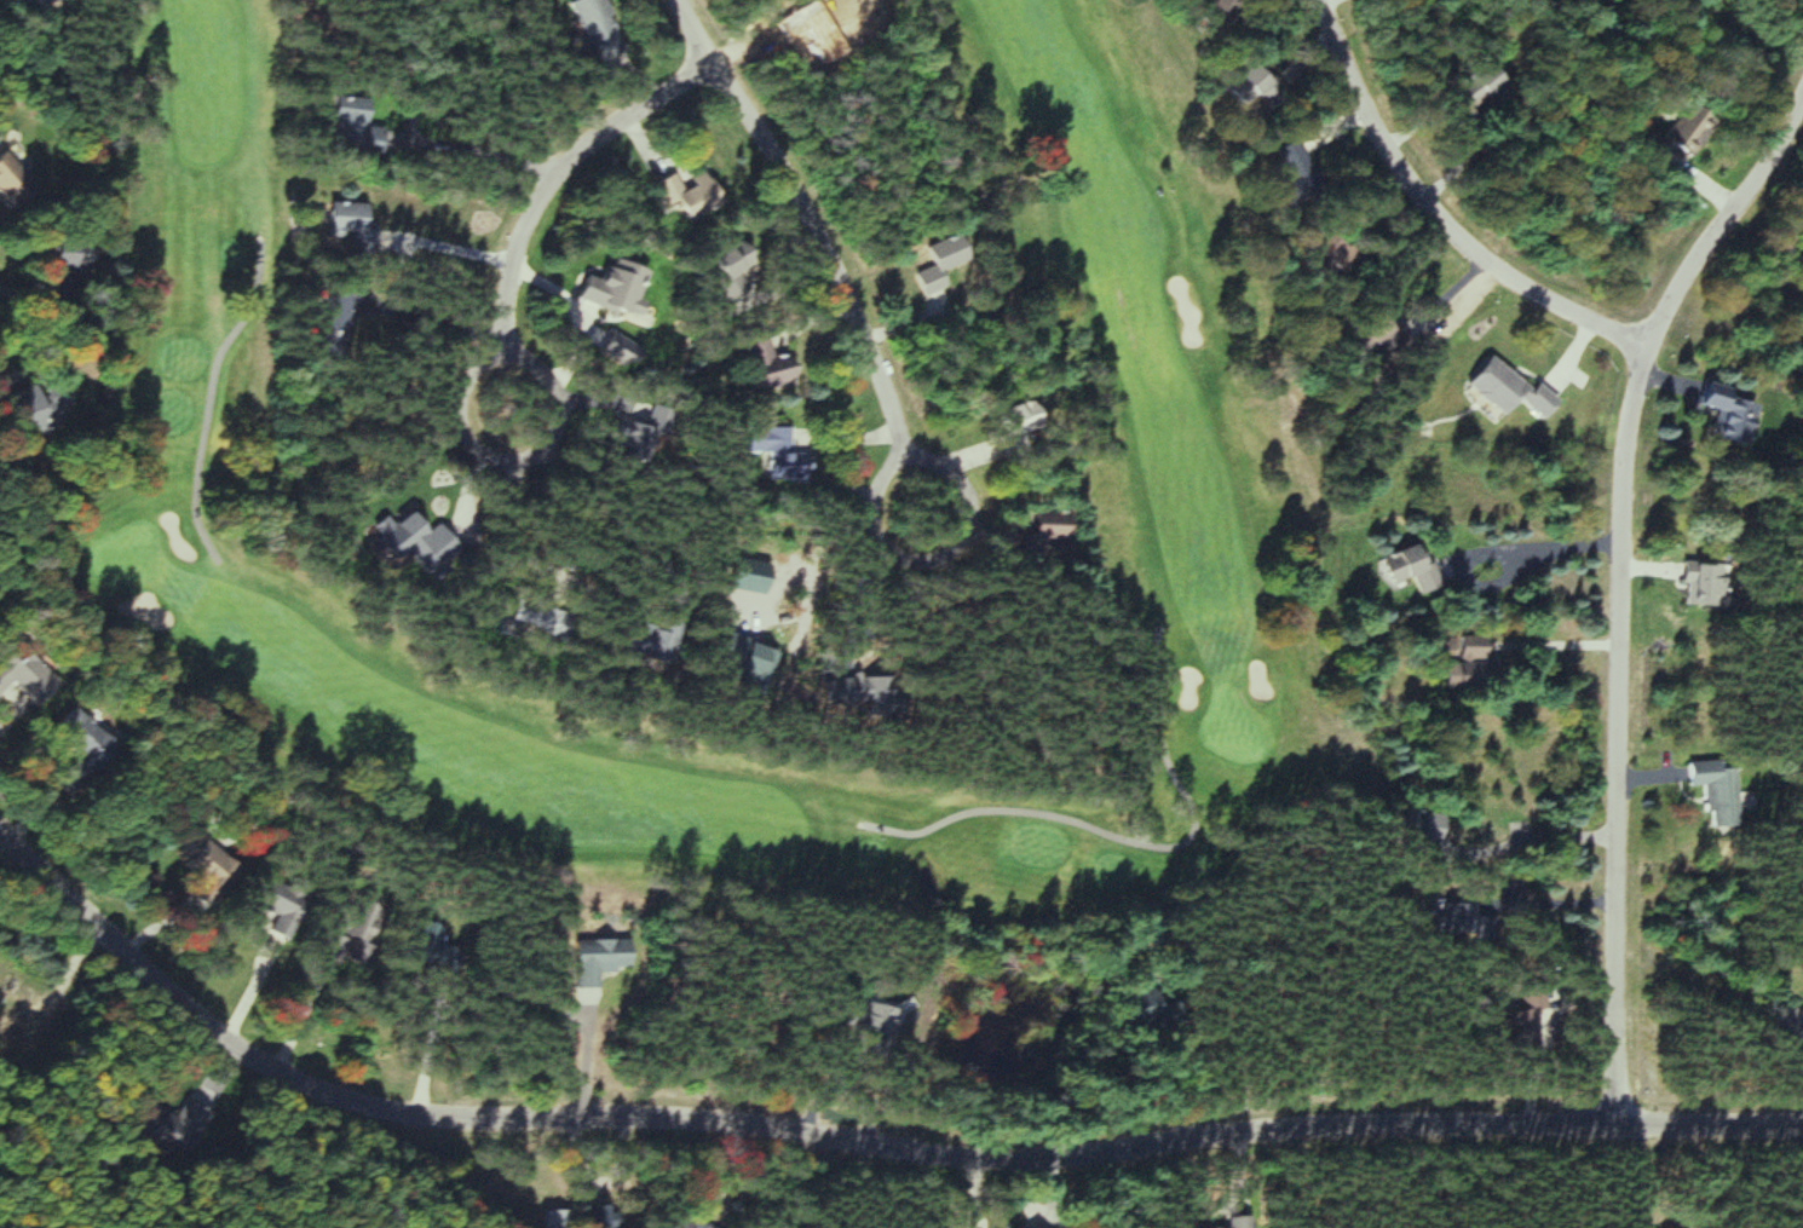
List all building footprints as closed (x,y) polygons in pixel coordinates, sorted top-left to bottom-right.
[(605,62),(626,53),(603,0),(579,0),(605,62)] [(1236,62),(1219,78),(1239,101),(1256,85),(1236,62)] [(1485,68),(1448,65),(1446,102),(1482,104),(1485,68)] [(396,152),(396,128),(380,127),(380,98),(344,98),(343,151),(396,152)] [(1644,136),(1631,157),(1650,168),(1662,148),(1678,158),(1702,119),(1677,104),(1653,142),(1644,136)] [(1306,186),(1285,138),(1262,148),(1275,180),(1265,185),(1271,201),(1306,186)] [(13,153),(0,164),(0,196),(16,215),(45,191),(13,153)] [(734,202),(723,176),(691,189),(684,172),(662,181),(672,206),(691,198),(699,217),(734,202)] [(336,234),(360,235),(360,252),(383,253),(384,229),(377,229),(378,204),(337,202),(336,234)] [(1335,270),(1333,239),(1292,241),(1294,272),(1335,270)] [(911,248),(920,269),(906,275),(919,307),(954,294),(932,240),(911,248)] [(102,266),(102,244),(71,244),(71,266),(102,266)] [(590,272),(582,299),(646,317),(660,266),(622,255),(616,279),(590,272)] [(776,383),(771,355),(757,358),(752,334),(728,339),(739,391),(776,383)] [(1455,384),(1495,419),(1511,401),(1533,421),(1549,402),(1528,383),(1521,391),(1481,355),(1455,384)] [(76,381),(27,386),(32,425),(72,420),(71,406),(78,405),(76,381)] [(1720,392),(1689,383),(1682,406),(1708,414),(1701,439),(1733,448),(1745,408),(1717,400),(1720,392)] [(981,407),(983,438),(1028,435),(1026,404),(981,407)] [(779,454),(779,429),(733,429),(733,454),(752,454),(752,480),(794,481),(794,454),(779,454)] [(381,526),(406,559),(419,550),(435,572),(469,547),(449,520),(441,526),(425,506),(401,524),(395,516),(381,526)] [(1010,535),(1010,557),(1035,557),(1034,540),(1051,540),(1051,512),(1017,512),(1018,535),(1010,535)] [(1381,588),(1405,579),(1410,594),(1431,586),(1414,541),(1369,558),(1381,588)] [(1674,605),(1715,608),(1717,567),(1670,564),(1669,582),(1675,582),(1674,605)] [(522,629),(561,638),(568,609),(529,600),(522,629)] [(1482,690),(1482,662),(1477,662),(1477,637),(1450,637),(1450,663),(1438,663),(1438,690),(1482,690)] [(2,673),(0,679),(0,686),(9,688),(12,676),(2,673)] [(856,716),(874,716),(873,678),(823,679),(824,703),(856,703),(856,716)] [(1726,769),(1710,769),(1710,763),(1677,764),(1678,788),(1694,787),(1695,816),(1702,815),(1703,830),(1729,829),(1726,769)] [(1434,851),(1436,843),(1429,840),(1435,820),(1397,808),(1387,836),(1434,851)] [(217,893),(248,864),(214,828),(184,857),(217,893)] [(1435,905),(1434,918),(1424,917),(1424,935),(1475,938),(1477,906),(1435,905)] [(580,941),(580,987),(608,987),(608,971),(640,971),(640,940),(580,941)] [(1513,989),(1517,1010),(1496,1014),(1502,1050),(1543,1043),(1532,985),(1513,989)] [(1112,994),(1111,1024),(1144,1026),(1145,996),(1112,994)] [(829,1033),(884,1040),(889,1009),(833,1002),(829,1033)] [(1769,1052),(1799,1052),(1799,1035),(1802,1035),(1802,1011),(1769,1011),(1769,1052)] [(187,1137),(211,1114),(187,1089),(164,1112),(187,1137)] [(623,1205),(600,1206),(601,1227),(624,1227),(623,1205)] [(576,1209),(549,1209),(549,1227),(576,1227),(576,1209)] [(1240,1218),(1220,1218),(1220,1227),(1240,1227),(1240,1218)]
